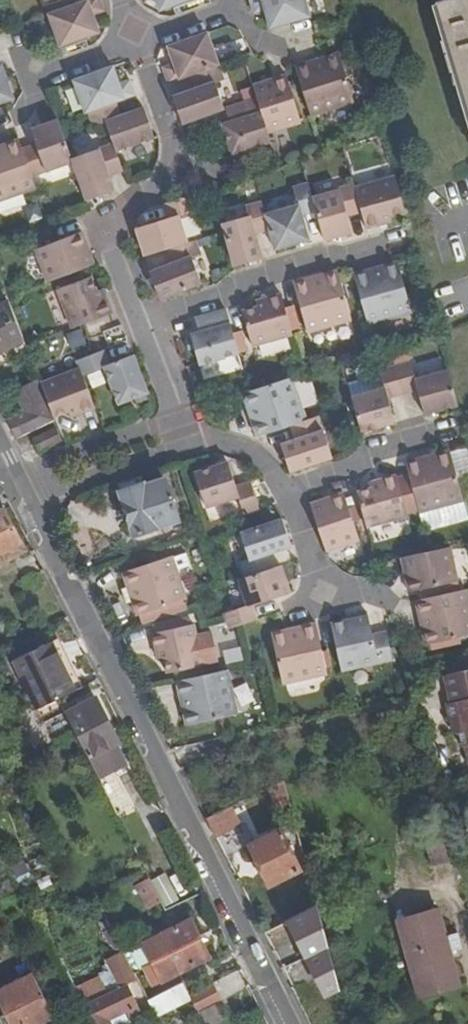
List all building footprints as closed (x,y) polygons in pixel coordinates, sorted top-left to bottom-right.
[(49,14),(60,46),(99,32),(93,15),(104,11),(100,0),(88,0),(49,14)] [(159,10),(188,0),(156,0),(159,10)] [(253,13),(265,10),(270,28),(309,16),(305,0),(250,0),(253,13)] [(435,3),(467,112),(467,0),(445,0),(435,3)] [(182,42),(168,46),(174,64),(163,68),(168,82),(191,74),(218,65),(207,33),(182,42)] [(309,62),(295,66),(310,116),(354,102),(338,53),(324,57),(325,61),(311,65),(309,62)] [(218,65),(191,74),(196,88),(173,97),(182,124),(224,109),(215,83),(224,80),(218,65)] [(13,99),(1,66),(0,66),(0,103),(13,99)] [(102,70),(74,80),(85,112),(88,111),(115,102),(135,95),(130,80),(119,84),(113,67),(102,70)] [(286,75),(253,86),(257,99),(268,133),(301,123),(286,75)] [(257,99),(226,108),(230,122),(222,125),(223,128),(226,138),(232,155),(270,142),(268,133),(257,99)] [(115,102),(88,111),(93,127),(105,122),(113,144),(116,151),(154,137),(144,108),(120,116),(115,102)] [(37,145),(22,150),(32,177),(73,162),(72,159),(59,122),(58,120),(31,129),(37,145)] [(217,130),(220,140),(226,138),(223,128),(217,130)] [(36,188),(32,177),(22,150),(18,139),(4,144),(5,147),(0,149),(0,201),(36,188)] [(113,144),(72,159),(73,162),(87,200),(114,191),(108,176),(123,171),(116,151),(113,144)] [(390,216),(405,211),(395,176),(354,188),(361,212),(366,228),(391,221),(390,216)] [(298,205),(265,214),(269,229),(275,249),(308,240),(301,215),(316,211),(312,197),(308,183),(293,188),(298,205)] [(339,190),(312,197),(316,211),(324,240),(352,233),(347,216),(361,212),(354,188),(354,184),(338,188),(339,190)] [(168,219),(136,229),(145,256),(167,249),(187,243),(179,216),(195,211),(190,196),(163,205),(168,219)] [(249,216),(222,223),(224,231),(234,266),(261,258),(254,233),(269,229),(265,214),(261,202),(246,206),(249,216)] [(82,232),(35,250),(47,282),(94,265),(82,232)] [(173,263),(150,272),(160,299),(201,283),(191,257),(200,254),(195,240),(187,243),(167,249),(173,263)] [(368,324),(411,312),(397,262),(393,263),(383,266),(384,269),(369,273),(368,270),(354,274),(368,324)] [(308,278),(293,283),(307,333),(351,320),(337,270),(323,274),(323,278),(309,282),(308,278)] [(83,324),(112,313),(102,289),(97,291),(91,276),(57,289),(72,328),(83,324)] [(257,307),(242,311),(252,347),(292,335),(281,294),(256,301),(257,307)] [(0,306),(0,350),(23,339),(9,302),(0,306)] [(226,310),(195,318),(199,332),(191,335),(192,337),(195,348),(199,365),(238,354),(226,310)] [(110,355),(128,350),(121,325),(104,330),(110,355)] [(185,339),(188,350),(195,348),(192,337),(185,339)] [(104,350),(77,360),(80,368),(83,375),(105,367),(119,404),(135,398),(145,394),(148,393),(133,355),(109,364),(104,350)] [(424,415),(458,405),(448,370),(415,379),(410,362),(395,366),(403,394),(417,390),(424,415)] [(384,388),(351,397),(357,416),(361,432),(395,423),(388,398),(403,394),(395,366),(379,370),(384,388)] [(41,383),(54,417),(68,412),(70,417),(95,408),(83,375),(80,368),(41,383)] [(291,425),(306,420),(292,377),(243,393),(247,408),(251,406),(255,421),(252,422),(257,436),(291,425)] [(25,413),(7,422),(16,439),(55,420),(54,417),(41,383),(39,379),(14,391),(25,413)] [(137,404),(147,400),(145,394),(135,398),(137,404)] [(251,406),(247,408),(252,422),(255,421),(251,406)] [(290,472),(332,458),(318,416),(306,420),(291,425),(296,439),(281,444),(290,472)] [(56,428),(33,439),(39,451),(62,440),(56,428)] [(420,459),(405,463),(419,513),(463,501),(449,451),(435,455),(436,458),(421,462),(420,459)] [(228,462),(194,473),(206,507),(238,497),(244,514),(259,509),(250,482),(236,487),(228,462)] [(372,488),(357,492),(367,527),(407,516),(396,475),(371,482),(372,488)] [(122,491),(120,491),(134,535),(160,527),(178,520),(173,502),(174,502),(173,500),(172,500),(165,479),(145,486),(144,483),(142,484),(140,478),(120,485),(122,491)] [(344,493),(310,504),(326,551),(359,540),(344,493)] [(2,552),(6,559),(7,559),(24,551),(24,550),(4,509),(0,511),(0,553),(2,552)] [(268,554),(291,546),(282,519),(275,521),(240,533),(249,559),(240,562),(245,577),(272,568),(268,554)] [(409,592),(457,581),(450,547),(429,551),(401,558),(409,592)] [(172,556),(123,572),(127,587),(131,586),(135,600),(132,601),(137,616),(186,599),(172,556)] [(245,577),(239,580),(247,606),(224,614),(224,615),(229,629),(242,624),(256,620),(251,605),(290,593),(281,565),(272,568),(245,577)] [(127,587),(122,588),(127,603),(132,601),(135,600),(131,586),(127,587)] [(467,636),(467,596),(466,589),(416,600),(419,615),(422,614),(426,629),(422,630),(425,645),(467,636)] [(352,619),(331,624),(342,671),(392,660),(386,632),(372,635),(367,613),(352,617),(352,619)] [(287,630),(271,633),(283,684),(327,674),(316,623),(301,627),(302,630),(287,633),(287,630)] [(194,624),(152,633),(158,659),(163,658),(167,673),(203,665),(194,624)] [(51,642),(13,661),(37,710),(76,691),(51,642)] [(446,703),(450,720),(454,719),(457,733),(461,746),(465,745),(467,760),(467,669),(444,675),(450,702),(446,703)] [(227,670),(176,681),(180,696),(183,695),(186,710),(183,711),(186,726),(237,714),(227,670)] [(66,712),(65,713),(98,777),(128,762),(118,743),(95,698),(77,706),(74,701),(63,706),(66,712)] [(117,773),(98,781),(114,818),(133,811),(117,773)] [(283,780),(269,787),(275,808),(290,804),(283,780)] [(230,807),(206,819),(215,838),(239,826),(230,807)] [(295,823),(249,845),(269,886),(306,866),(295,823)] [(447,826),(422,832),(431,867),(456,860),(447,826)] [(146,870),(140,873),(145,882),(137,886),(149,908),(162,901),(146,870)] [(311,1002),(343,989),(309,908),(278,920),(311,1002)] [(438,909),(397,920),(419,999),(459,987),(449,952),(462,948),(457,933),(445,936),(438,909)] [(154,964),(146,968),(154,984),(208,957),(191,921),(144,944),(154,964)] [(123,951),(105,960),(119,988),(137,979),(123,951)] [(0,991),(0,1002),(11,1023),(39,1023),(54,1017),(33,974),(0,991)] [(100,979),(72,992),(80,1007),(107,994),(100,979)] [(183,983),(148,1001),(155,1015),(190,998),(188,995),(183,983)] [(211,984),(188,995),(190,998),(198,1013),(220,1002),(211,984)] [(80,1007),(89,1023),(97,1023),(125,1011),(115,990),(107,994),(80,1007)]
